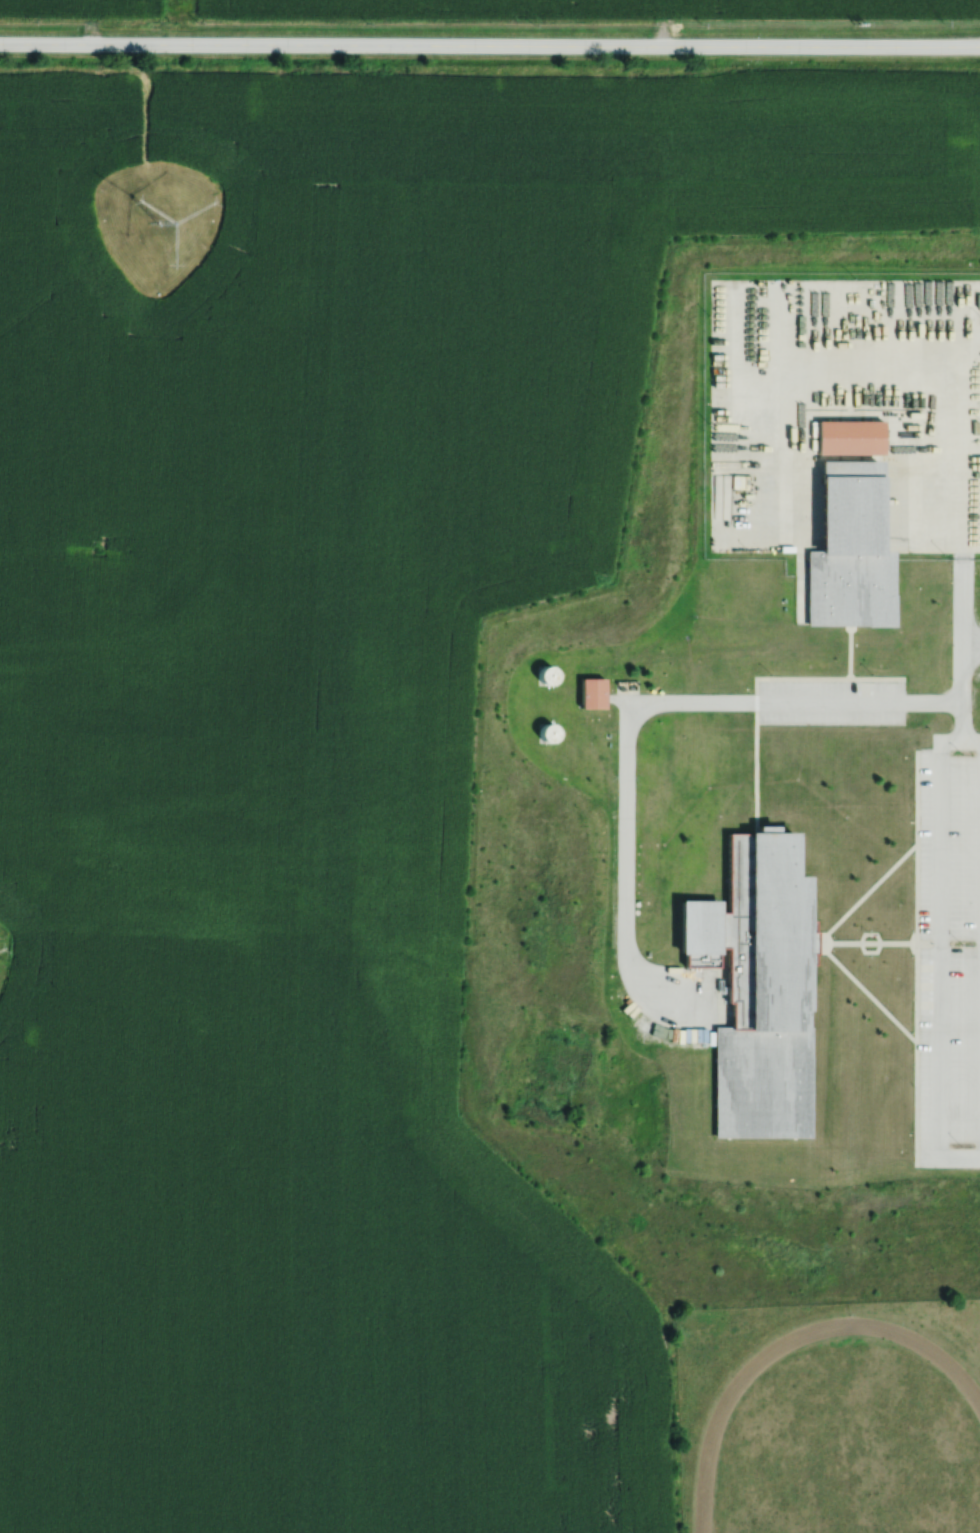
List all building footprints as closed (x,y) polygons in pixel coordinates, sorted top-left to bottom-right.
[(818,420),(817,454),(882,454),(882,420),(818,420)] [(807,549),(807,574),(807,625),(850,625),(855,624),(866,624),(866,625),(894,625),(894,593),(893,593),(893,576),(893,559),(893,552),(894,549),(883,549),(882,457),(821,458),(821,549),(807,549)] [(712,476),(713,520),(728,519),(727,476),(712,476)] [(552,683),(555,681),(557,678),(557,675),(557,672),(556,669),(554,666),(551,665),(548,664),(544,664),(541,666),(539,668),(537,671),(537,675),(538,678),(540,681),(543,683),(546,684),(549,684),(552,683)] [(580,678),(580,708),(604,708),(604,697),(604,678),(580,678)] [(553,741),(556,738),(557,735),(558,732),(557,729),(556,726),(553,723),(550,722),(547,722),(543,722),(540,724),(538,727),(537,730),(537,734),(538,737),(541,740),(544,742),(547,743),(550,742),(553,741)] [(714,1028),(714,1048),(714,1136),(806,1136),(806,966),(815,966),(815,954),(815,931),(815,921),(806,921),(806,877),(796,877),(796,833),(777,833),(777,826),(757,826),(757,834),(755,834),(753,834),(727,834),(727,913),(720,913),(720,901),(679,902),(679,956),(684,956),(684,967),(684,969),(718,969),(718,955),(720,955),(720,950),(727,950),(727,1005),(731,1005),(731,1028),(714,1028)]
